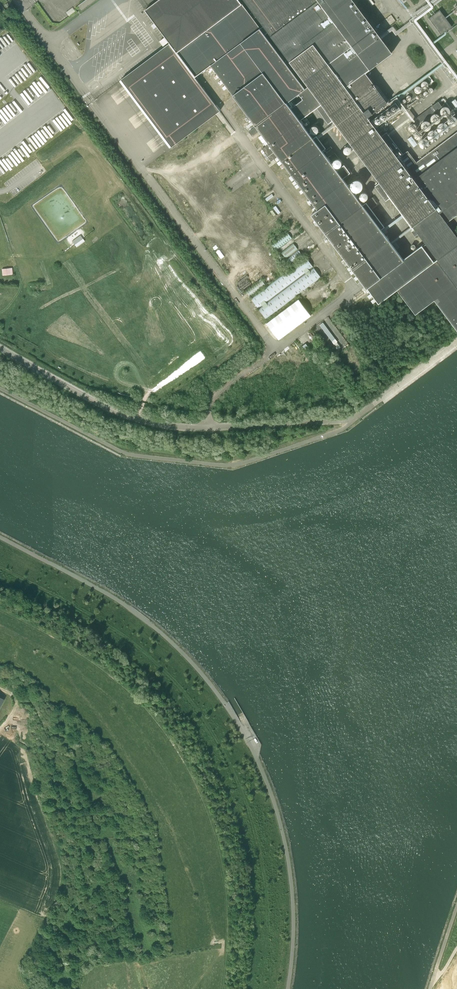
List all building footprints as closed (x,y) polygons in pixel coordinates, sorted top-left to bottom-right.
[(96,0),(85,0),(77,6),(81,11),(96,0)] [(210,66),(240,43),(263,26),(267,31),(309,0),(158,0),(145,10),(169,43),(120,80),(170,148),(220,111),(195,77),(210,66)] [(320,100),(425,242),(456,241),(456,236),(454,232),(456,230),(456,229),(450,220),(456,215),(416,162),(407,150),(403,153),(387,132),(381,136),(375,127),(344,87),(366,71),(371,68),(318,0),(309,0),(267,31),(320,100)] [(371,68),(391,52),(352,0),(318,0),(371,68)] [(451,26),(439,10),(428,18),(441,34),(451,26)] [(240,43),(296,117),(320,100),(267,31),(263,26),(240,43)] [(443,58),(445,56),(428,35),(425,37),(443,58)] [(397,289),(403,258),(296,117),(240,43),(210,66),(317,209),(311,213),(378,302),(397,289)] [(390,104),(366,71),(344,87),(375,127),(389,116),(393,121),(403,113),(400,108),(394,101),(390,104)] [(442,105),(438,100),(431,105),(435,110),(442,105)] [(447,114),(448,113),(449,113),(450,111),(450,110),(450,109),(450,108),(449,107),(448,106),(447,105),(446,105),(445,105),(444,105),(443,106),(442,106),(441,107),(440,108),(440,110),(440,111),(441,112),(442,113),(443,114),(444,115),(446,115),(447,114)] [(439,121),(440,119),(440,118),(441,117),(441,116),(440,115),(440,114),(439,113),(438,112),(437,112),(436,112),(435,112),(433,112),(432,113),(432,114),(431,114),(431,116),(430,117),(431,118),(431,120),(433,121),(434,122),(436,122),(437,122),(439,121)] [(17,161),(69,125),(66,120),(62,122),(58,115),(11,147),(15,153),(13,154),(17,161)] [(452,125),(454,125),(455,124),(456,123),(456,122),(456,121),(456,119),(456,117),(456,116),(454,115),(453,115),(451,115),(450,115),(449,116),(448,117),(447,119),(447,120),(447,121),(447,122),(448,124),(449,124),(450,125),(452,125)] [(429,128),(430,127),(430,126),(431,125),(431,124),(431,123),(430,122),(430,121),(429,120),(427,119),(426,119),(425,119),(424,120),(423,120),(422,121),(421,122),(421,123),(421,124),(421,126),(422,127),(423,128),(424,129),(426,129),(427,129),(429,128)] [(417,128),(417,126),(417,125),(416,123),(414,122),(413,122),(411,122),(409,123),(408,125),(408,126),(408,128),(409,129),(411,130),(413,131),(414,130),(416,129),(417,128)] [(445,133),(446,132),(447,131),(448,130),(448,129),(448,127),(448,126),(448,125),(447,124),(446,123),(444,122),(443,122),(442,122),(440,123),(439,124),(438,125),(438,126),(437,128),(438,129),(438,130),(439,132),(440,132),(442,133),(443,133),(445,133)] [(436,139),(437,138),(438,137),(439,136),(439,135),(439,133),(438,132),(438,131),(437,130),(435,129),(434,129),(433,129),(431,129),(430,130),(429,131),(428,132),(428,133),(428,134),(428,136),(429,137),(430,139),(431,140),(433,140),(434,140),(436,139)] [(422,136),(422,134),(422,132),(421,131),(420,130),(418,130),(416,130),(415,131),(414,132),(414,134),(414,136),(415,137),(416,138),(418,138),(420,138),(421,137),(422,136)] [(416,162),(456,215),(456,214),(456,132),(416,162)] [(410,136),(406,139),(411,146),(415,143),(410,136)] [(428,144),(429,143),(428,141),(427,139),(426,138),(424,138),(422,138),(420,139),(419,141),(419,143),(419,144),(420,146),(422,147),(424,147),(426,147),(427,146),(428,144)] [(231,187),(248,176),(243,169),(226,180),(231,187)] [(256,171),(244,178),(247,184),(259,176),(256,171)] [(265,189),(270,185),(264,177),(260,181),(265,189)] [(264,196),(268,200),(274,195),(272,193),(275,190),(273,188),(264,196)] [(294,219),(289,223),(293,229),(299,225),(294,219)] [(273,243),(277,249),(293,238),(289,232),(273,243)] [(85,242),(80,236),(72,241),(76,248),(85,242)] [(425,242),(403,258),(397,289),(415,314),(435,299),(456,329),(456,241),(425,242)] [(287,257),(299,248),(294,242),(282,251),(287,257)] [(314,242),(306,247),(308,250),(316,245),(314,242)] [(300,249),(288,258),(291,263),(304,254),(300,249)] [(265,316),(319,276),(305,257),(251,298),(265,316)] [(251,296),(266,283),(262,278),(247,291),(251,296)] [(320,323),(335,343),(338,340),(342,345),(346,342),(341,336),(337,339),(324,320),(320,323)]
